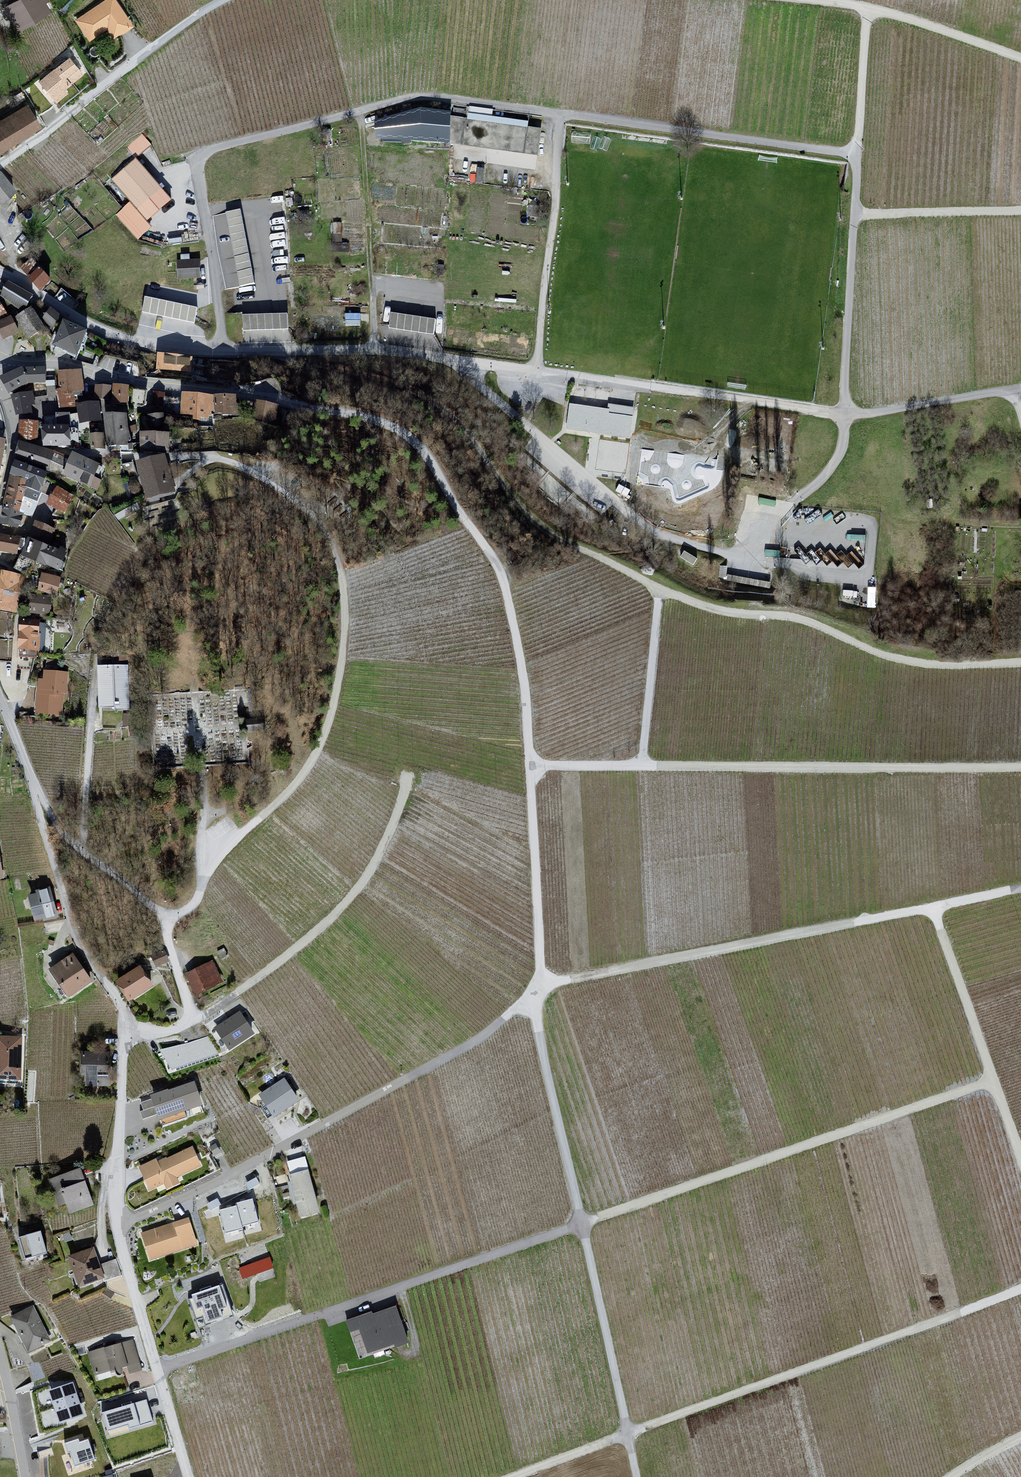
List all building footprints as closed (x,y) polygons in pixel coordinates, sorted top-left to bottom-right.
[(16,22),(17,24),(44,8),(39,0),(12,0),(8,2),(10,5),(7,7),(12,15),(16,22)] [(129,24),(113,0),(106,0),(77,20),(89,37),(112,22),(118,31),(129,24)] [(53,96),(81,73),(68,58),(40,81),(53,96)] [(24,100),(25,99),(19,90),(13,95),(19,103),(24,100)] [(529,121),(493,115),(494,108),(471,104),(469,117),(528,127),(529,121)] [(23,134),(38,124),(28,107),(12,116),(23,134)] [(465,110),(453,108),(452,119),(451,119),(451,142),(465,144),(537,154),(539,131),(468,122),(463,121),(465,110)] [(5,142),(7,140),(8,143),(12,140),(23,134),(12,116),(0,124),(0,132),(5,142)] [(102,168),(112,180),(146,221),(171,199),(136,159),(151,146),(141,133),(126,147),(102,168)] [(14,189),(1,173),(0,174),(0,200),(14,189)] [(530,207),(530,215),(538,216),(538,208),(530,207)] [(214,212),(226,287),(255,282),(243,208),(214,212)] [(32,260),(22,268),(31,278),(40,269),(32,260)] [(198,277),(198,261),(180,262),(181,278),(198,277)] [(31,278),(41,289),(50,280),(40,269),(31,278)] [(33,298),(11,285),(4,297),(25,311),(26,311),(33,298)] [(145,298),(142,312),(194,323),(197,309),(145,298)] [(44,329),(33,310),(18,320),(29,338),(44,329)] [(53,311),(46,319),(53,325),(55,324),(61,318),(53,311)] [(361,323),(362,313),(347,312),(346,323),(361,323)] [(392,313),(389,328),(434,335),(436,320),(392,313)] [(288,314),(243,316),(243,331),(288,329),(288,314)] [(5,338),(18,332),(12,318),(0,324),(0,328),(5,338)] [(88,334),(66,324),(56,346),(78,356),(88,334)] [(159,369),(177,370),(179,358),(160,356),(159,369)] [(103,357),(102,367),(127,372),(129,362),(103,357)] [(179,358),(177,370),(189,372),(191,360),(179,358)] [(35,384),(47,383),(47,371),(23,371),(3,380),(11,393),(30,383),(35,384)] [(62,392),(58,392),(60,408),(72,405),(72,396),(83,396),(81,377),(60,375),(62,392)] [(56,383),(47,383),(47,393),(48,393),(56,392),(56,383)] [(97,400),(109,400),(111,388),(97,385),(97,400)] [(114,402),(128,404),(130,390),(115,388),(114,402)] [(133,390),(132,405),(144,407),(147,392),(133,390)] [(165,395),(154,393),(153,406),(163,408),(162,413),(170,414),(172,399),(165,398),(165,395)] [(35,405),(35,404),(33,394),(31,395),(29,395),(13,397),(17,411),(18,412),(19,412),(19,413),(20,413),(21,413),(22,413),(31,413),(31,411),(30,405),(35,405)] [(196,416),(196,417),(196,418),(199,418),(213,419),(214,413),(214,412),(214,400),(212,400),(186,397),(186,400),(185,408),(185,413),(189,413),(197,414),(196,416)] [(176,415),(179,416),(180,407),(181,400),(172,399),(170,414),(176,415)] [(235,407),(235,399),(217,399),(217,400),(214,400),(214,412),(214,413),(213,419),(221,418),(223,418),(223,415),(223,414),(232,414),(238,414),(238,407),(235,407)] [(246,400),(242,416),(252,418),(255,414),(254,417),(272,421),(272,420),(278,422),(280,411),(281,409),(275,407),(258,403),(246,400)] [(98,405),(80,405),(82,421),(100,421),(98,405)] [(609,411),(608,410),(571,405),(567,429),(629,438),(632,418),(608,414),(609,411)] [(79,449),(79,430),(76,429),(72,429),(71,430),(72,433),(70,433),(70,430),(70,429),(70,415),(47,418),(48,430),(45,430),(46,445),(46,446),(46,447),(54,446),(62,446),(62,448),(70,447),(70,448),(70,449),(79,449)] [(153,426),(163,425),(163,415),(151,417),(153,426)] [(129,450),(131,450),(133,450),(133,444),(131,444),(126,416),(107,416),(110,447),(129,446),(129,450)] [(22,423),(21,439),(37,440),(38,425),(22,423)] [(92,449),(105,448),(103,435),(92,436),(92,449)] [(144,452),(167,454),(167,439),(157,439),(145,438),(145,436),(144,436),(144,452)] [(55,454),(22,445),(17,460),(31,464),(31,466),(36,468),(37,464),(50,469),(51,468),(55,454)] [(67,475),(71,461),(69,460),(67,459),(61,456),(55,454),(51,468),(67,475)] [(73,457),(71,461),(67,475),(80,480),(80,481),(97,489),(101,481),(93,477),(96,472),(100,473),(102,468),(74,455),(73,457)] [(164,458),(142,464),(139,465),(144,479),(148,496),(150,496),(150,498),(150,502),(159,499),(158,497),(164,496),(165,493),(165,492),(173,490),(169,473),(168,473),(166,465),(165,460),(164,458)] [(134,463),(123,465),(127,479),(138,476),(134,463)] [(41,493),(45,479),(47,474),(46,474),(18,464),(14,477),(15,477),(7,506),(17,509),(16,511),(20,512),(22,513),(23,513),(32,516),(33,512),(37,503),(38,503),(42,493),(41,493)] [(128,498),(132,496),(129,483),(124,484),(128,498)] [(59,489),(49,505),(64,512),(72,497),(59,489)] [(17,509),(7,506),(3,523),(17,526),(17,524),(20,525),(23,513),(22,513),(20,512),(16,511),(17,509)] [(146,521),(149,536),(168,532),(165,517),(146,521)] [(52,533),(48,532),(36,527),(32,539),(47,545),(52,533)] [(0,537),(0,539),(0,549),(17,553),(22,538),(18,537),(17,540),(0,537)] [(61,553),(32,541),(26,555),(24,553),(22,556),(22,555),(15,569),(26,574),(32,561),(27,558),(28,555),(38,560),(36,566),(46,570),(48,564),(59,569),(67,551),(63,549),(61,553)] [(19,594),(21,577),(7,574),(2,573),(0,588),(0,590),(19,594)] [(55,594),(60,582),(44,576),(42,577),(41,580),(43,581),(42,591),(55,594)] [(19,594),(0,590),(0,608),(15,610),(19,594)] [(48,612),(49,598),(31,598),(31,611),(48,612)] [(35,619),(22,618),(22,621),(21,638),(21,645),(20,649),(20,657),(34,658),(37,650),(38,650),(43,650),(45,624),(39,623),(39,622),(35,622),(35,619)] [(133,655),(116,655),(117,669),(101,670),(102,688),(102,687),(105,687),(106,705),(102,705),(102,706),(102,709),(103,709),(103,729),(114,728),(114,706),(127,705),(126,669),(133,669),(133,655)] [(66,675),(47,673),(46,682),(41,682),(39,704),(59,705),(60,691),(65,692),(66,675)] [(247,721),(248,724),(248,727),(248,731),(263,730),(263,727),(264,726),(264,725),(264,724),(264,723),(263,723),(262,723),(262,720),(247,721)] [(51,899),(48,890),(39,893),(40,896),(31,898),(37,918),(46,915),(46,918),(56,916),(53,907),(56,906),(54,899),(51,899)] [(222,959),(228,956),(224,948),(218,952),(222,959)] [(152,956),(154,961),(157,966),(168,961),(164,951),(152,956)] [(65,962),(52,971),(69,995),(90,981),(73,956),(65,962)] [(197,995),(214,986),(213,985),(221,981),(213,965),(188,977),(197,995)] [(130,1000),(151,986),(140,968),(137,970),(132,973),(119,982),(130,1000)] [(229,1047),(230,1048),(252,1033),(240,1014),(217,1029),(229,1047)] [(219,1055),(208,1036),(159,1049),(172,1069),(219,1055)] [(0,1039),(0,1086),(7,1086),(7,1083),(18,1084),(20,1039),(0,1039)] [(88,1085),(98,1085),(109,1085),(109,1071),(109,1054),(83,1054),(83,1067),(88,1067),(87,1086),(88,1086),(88,1085)] [(267,1104),(274,1115),(297,1100),(284,1081),(262,1096),(267,1104)] [(201,1104),(197,1093),(194,1084),(153,1098),(154,1098),(141,1103),(144,1110),(140,1112),(143,1119),(159,1114),(163,1126),(187,1118),(184,1110),(201,1104)] [(215,1144),(210,1147),(214,1155),(220,1152),(215,1144)] [(140,1168),(146,1180),(151,1178),(155,1186),(165,1182),(168,1188),(178,1183),(175,1177),(200,1165),(192,1148),(158,1164),(156,1160),(140,1168)] [(83,1180),(80,1170),(50,1181),(56,1196),(59,1205),(67,1203),(69,1209),(71,1213),(81,1209),(93,1205),(83,1180)] [(307,1172),(291,1176),(293,1183),(290,1183),(295,1203),(298,1202),(302,1215),(317,1211),(307,1172)] [(237,1202),(238,1206),(220,1211),(226,1233),(244,1229),(243,1226),(259,1222),(253,1198),(237,1202)] [(196,1243),(191,1231),(179,1235),(176,1227),(163,1231),(162,1227),(142,1234),(148,1250),(153,1248),(156,1257),(183,1248),(196,1243)] [(25,1260),(47,1253),(41,1231),(19,1238),(25,1260)] [(102,1277),(104,1282),(122,1275),(116,1259),(98,1266),(93,1250),(92,1248),(89,1250),(89,1251),(70,1258),(80,1285),(102,1277)] [(269,1258),(253,1263),(257,1273),(273,1267),(269,1258)] [(230,1306),(231,1306),(223,1284),(219,1285),(212,1288),(211,1286),(200,1289),(201,1292),(192,1295),(193,1298),(188,1299),(192,1311),(193,1311),(198,1326),(198,1325),(208,1322),(223,1317),(221,1310),(227,1308),(230,1306)] [(372,1311),(346,1320),(350,1332),(359,1331),(367,1354),(394,1345),(396,1347),(410,1342),(396,1305),(373,1313),(372,1311)] [(27,1354),(30,1353),(37,1349),(35,1346),(48,1340),(32,1309),(13,1318),(20,1332),(25,1342),(22,1344),(27,1354)] [(123,1372),(123,1371),(122,1368),(120,1368),(119,1365),(128,1363),(131,1372),(140,1369),(135,1350),(133,1350),(130,1342),(120,1345),(120,1344),(115,1345),(115,1343),(105,1346),(106,1349),(90,1354),(96,1373),(109,1369),(111,1374),(116,1372),(116,1373),(116,1374),(117,1375),(118,1375),(118,1376),(119,1376),(120,1376),(120,1375),(121,1375),(122,1374),(122,1373),(123,1373),(123,1372)] [(41,1358),(29,1363),(36,1380),(48,1375),(41,1358)] [(84,1414),(73,1382),(49,1390),(59,1423),(84,1414)] [(146,1398),(102,1412),(108,1430),(127,1424),(129,1430),(154,1422),(146,1398)] [(87,1434),(64,1442),(75,1471),(97,1462),(87,1434)]
